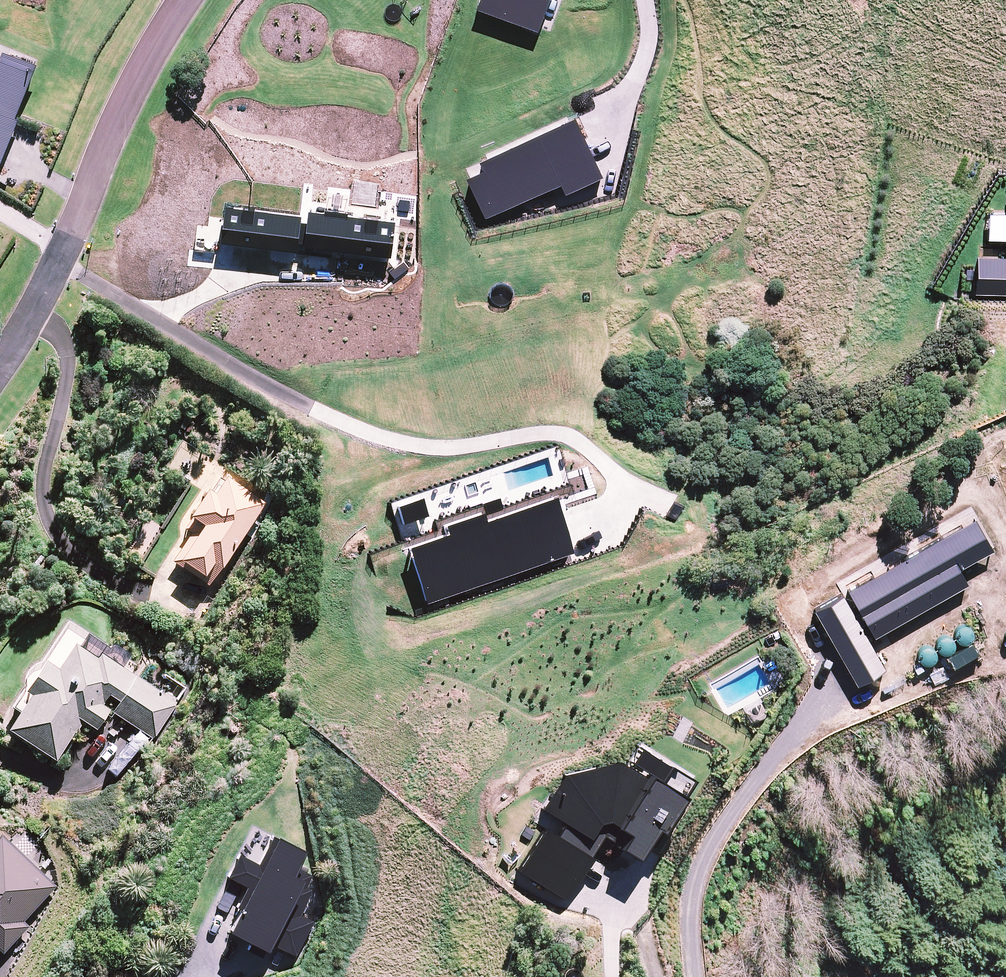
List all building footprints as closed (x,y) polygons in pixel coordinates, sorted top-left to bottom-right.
[(476,5),(538,28),(548,0),(478,0),(476,5)] [(2,40),(0,46),(0,158),(18,114),(16,113),(39,55),(2,40)] [(603,174),(575,113),(479,157),(484,167),(467,175),(486,215),(560,181),(565,191),(603,174)] [(226,203),(221,238),(297,248),(301,212),(253,206),(254,203),(243,202),(242,205),(226,203)] [(309,207),(304,243),(390,254),(394,218),(377,216),(377,212),(366,210),(365,214),(347,212),(348,209),(325,206),(324,209),(309,207)] [(988,211),(987,237),(1005,238),(1005,211),(988,211)] [(975,294),(1005,294),(1005,256),(976,255),(975,294)] [(208,585),(265,503),(222,475),(213,489),(205,484),(187,511),(192,515),(184,527),(191,532),(171,560),(208,585)] [(406,545),(426,603),(573,552),(552,494),(482,518),(479,509),(442,522),(445,531),(406,545)] [(860,609),(855,612),(843,592),(815,608),(858,682),(886,667),(861,624),(867,620),(875,634),(968,581),(959,566),(994,546),(976,515),(849,588),(860,609)] [(968,625),(965,625),(961,626),(958,628),(956,631),(956,634),(957,638),(959,641),(962,643),(966,643),(969,642),(972,640),(974,637),(974,633),(973,630),(971,627),(968,625)] [(949,635),(946,635),(942,636),(939,638),(937,641),(937,644),(938,648),(940,651),(943,653),(947,653),(950,652),(953,650),(955,647),(956,643),(955,640),(953,637),(949,635)] [(30,690),(6,724),(55,758),(74,731),(75,732),(83,720),(95,728),(109,707),(102,702),(108,692),(118,698),(110,709),(153,738),(178,702),(135,672),(134,673),(100,649),(96,655),(73,639),(56,664),(44,656),(23,686),(30,690)] [(931,646),(927,646),(924,647),(921,649),(919,652),(919,656),(919,659),(922,662),(925,664),(928,664),(932,664),(935,661),(937,658),(937,655),(936,651),(934,648),(931,646)] [(0,831),(0,832),(0,948),(4,952),(30,925),(24,920),(57,886),(0,831)] [(302,846),(273,831),(257,861),(238,851),(226,874),(245,884),(237,900),(240,902),(227,926),(250,938),(246,946),(260,953),(266,940),(296,955),(314,920),(299,912),(311,888),(296,880),(299,874),(290,869),(302,846)]
